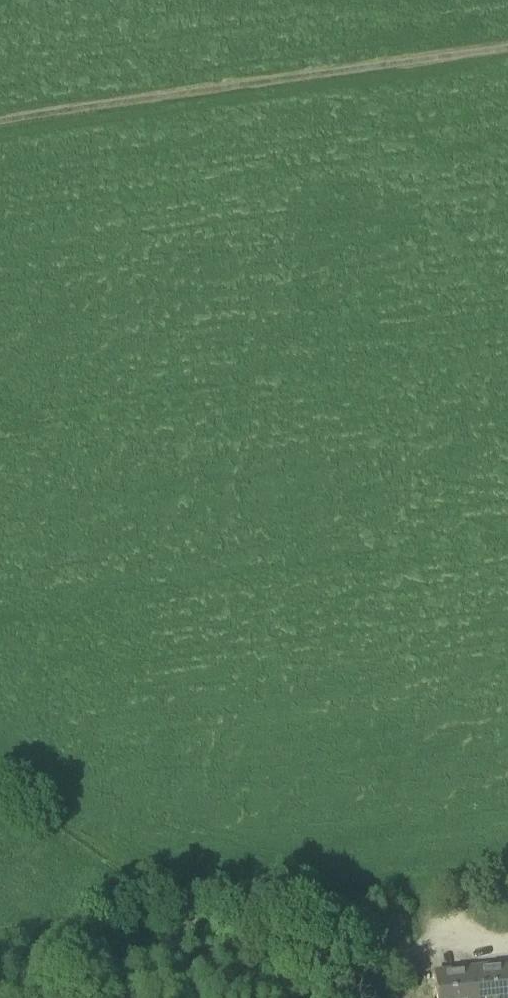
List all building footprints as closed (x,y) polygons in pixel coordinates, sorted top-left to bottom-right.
[(474,977),(476,997),(507,997),(507,975),(507,968),(478,971),(479,977),(474,977)] [(474,977),(464,978),(463,972),(434,976),(437,997),(476,997),(474,977)]
